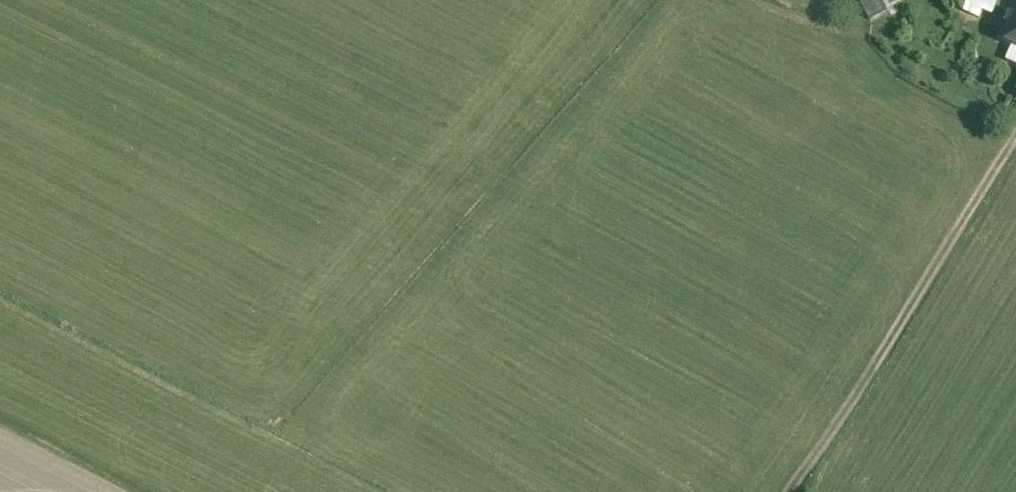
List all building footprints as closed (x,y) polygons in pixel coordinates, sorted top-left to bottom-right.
[(868,17),(903,0),(860,0),(868,17)] [(967,3),(964,10),(982,19),(988,7),(994,10),(996,7),(999,0),(960,0),(967,3)] [(996,7),(1011,15),(998,43),(1015,52),(1015,0),(999,0),(996,7)]
